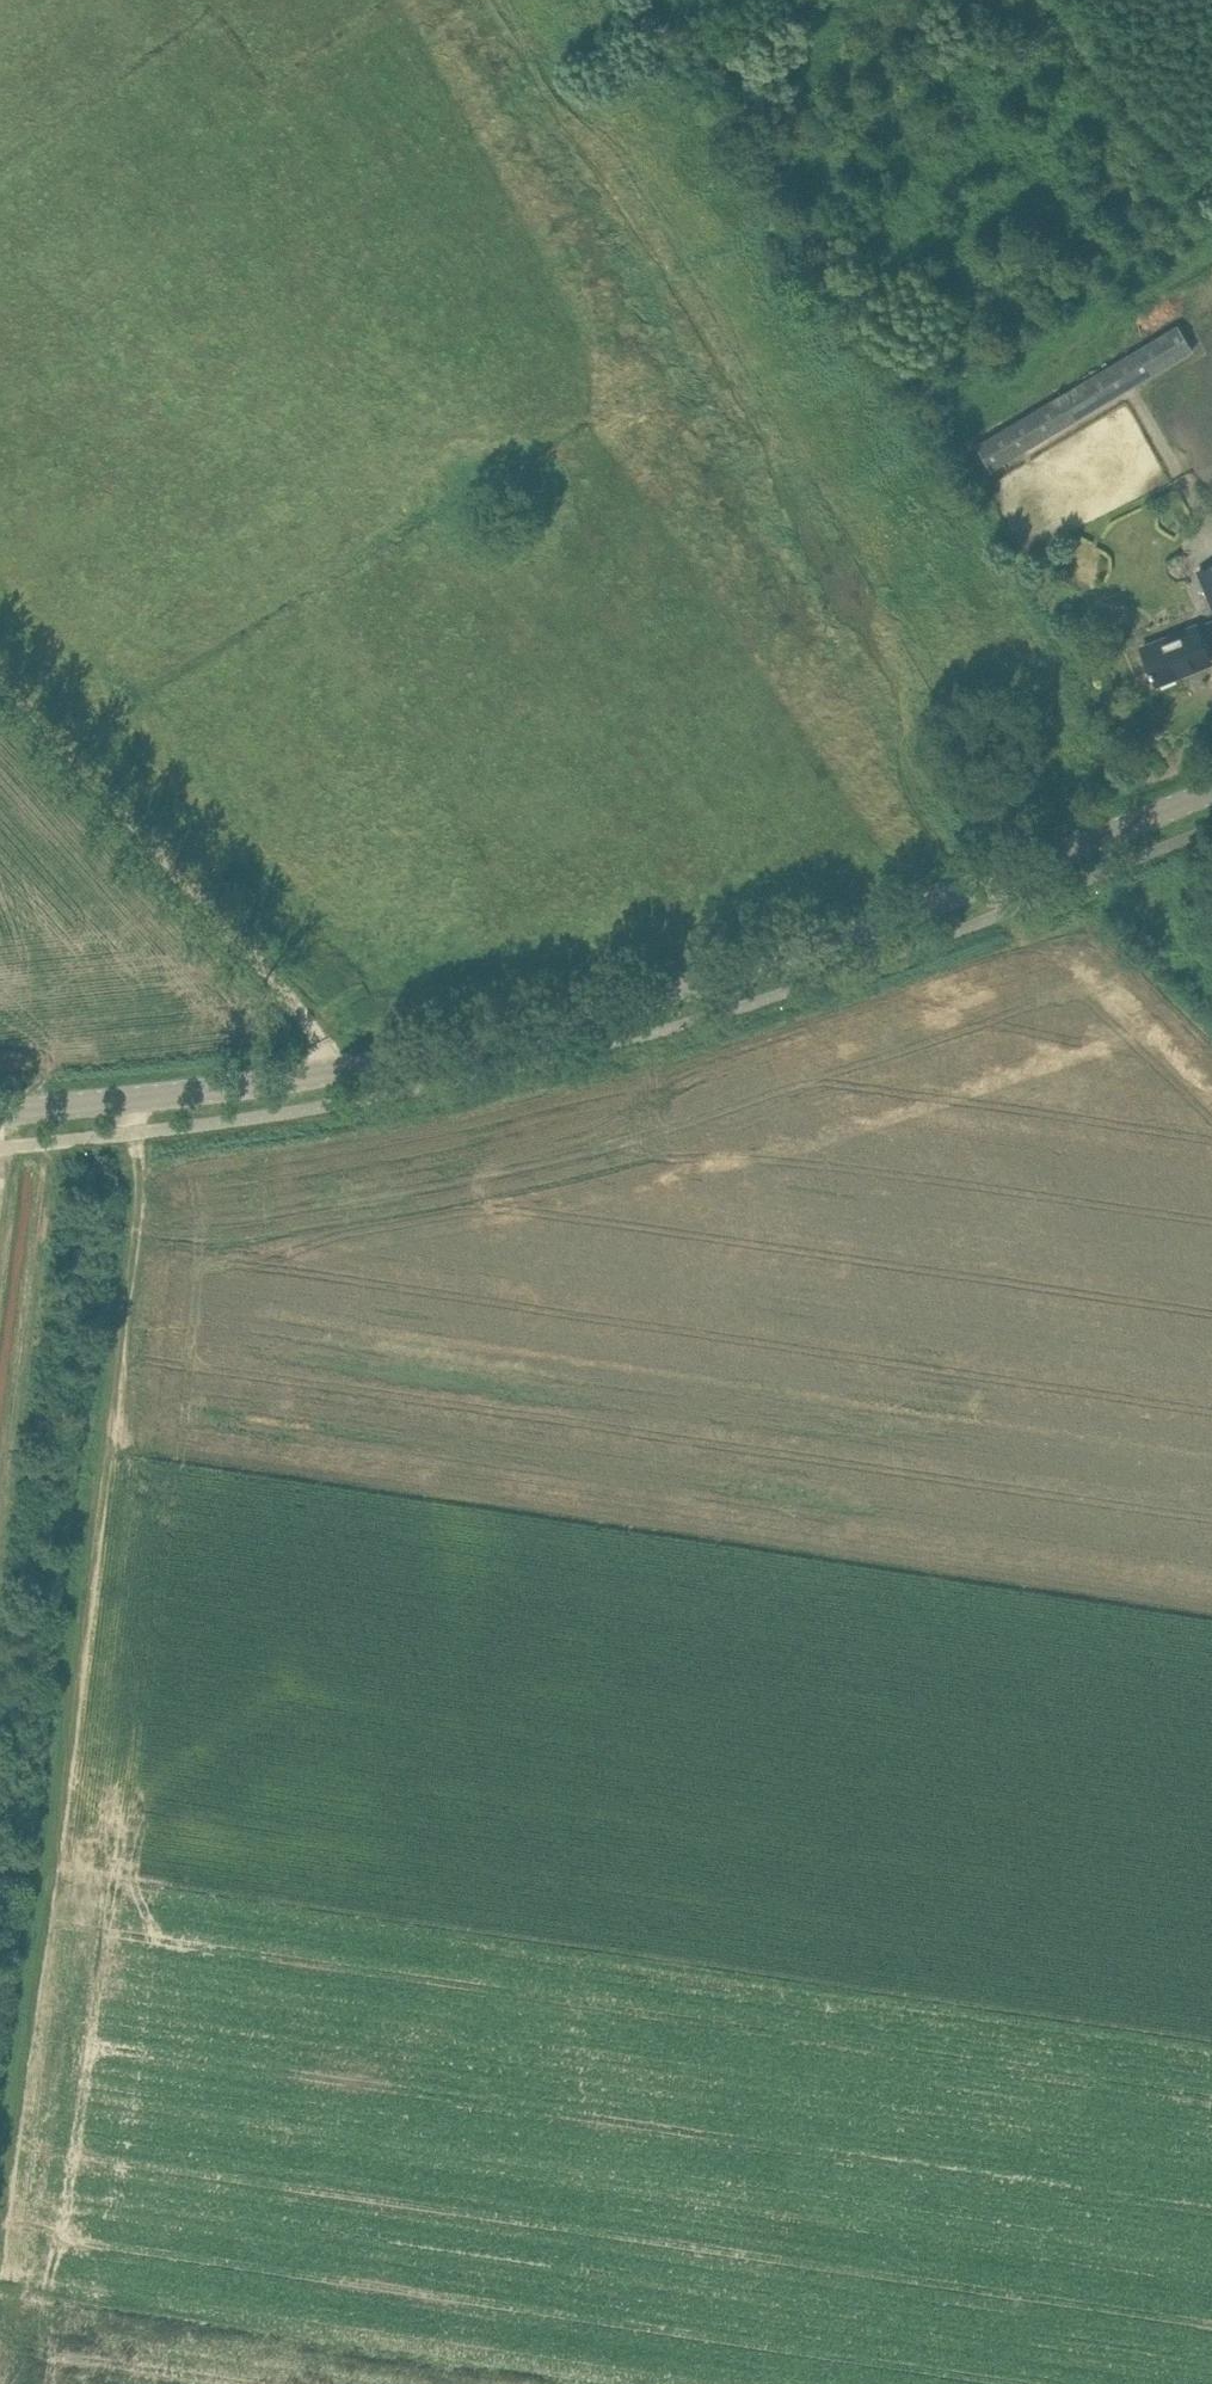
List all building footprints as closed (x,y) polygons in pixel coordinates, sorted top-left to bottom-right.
[(1193,349),(1178,323),(977,443),(992,469),(1193,349)] [(1211,602),(1211,563),(1199,569),(1211,602)] [(1207,659),(1208,663),(1210,662),(1202,639),(1196,625),(1142,646),(1151,669),(1150,669),(1152,676),(1154,675),(1156,681),(1154,682),(1155,684),(1182,673),(1180,670),(1207,659)]
